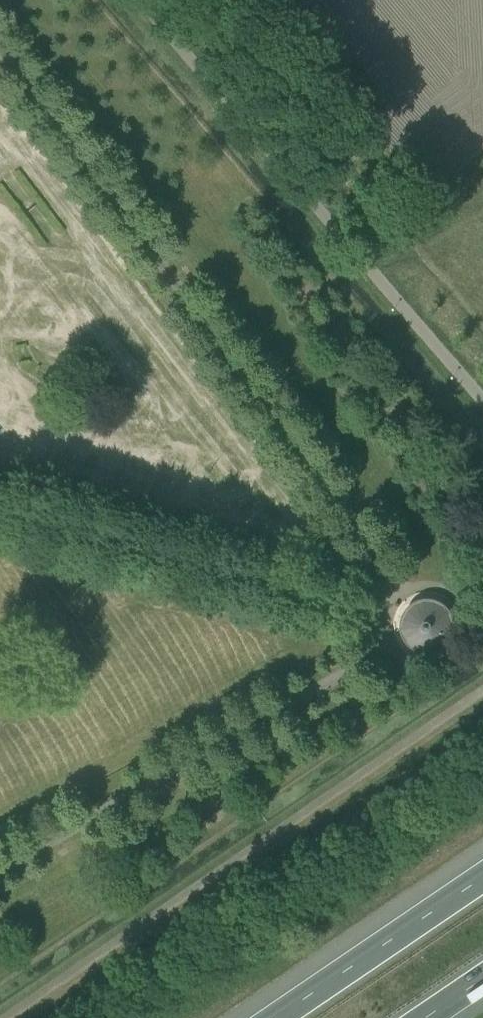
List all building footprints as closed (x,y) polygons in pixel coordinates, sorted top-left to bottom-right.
[(411,640),(412,641),(413,642),(415,643),(417,644),(418,645),(420,646),(422,646),(425,647),(429,647),(431,647),(434,646),(436,645),(438,644),(441,642),(443,639),(444,638),(445,636),(446,634),(447,633),(447,631),(448,629),(448,627),(448,625),(448,624),(448,622),(447,620),(447,618),(446,617),(445,615),(444,613),(443,612),(440,609),(439,608),(437,607),(434,606),(432,605),(428,605),(425,605),(423,605),(419,606),(418,607),(415,609),(413,610),(411,613),(409,614),(409,616),(408,617),(407,619),(406,621),(406,622),(406,624),(406,626),(406,628),(406,630),(407,632),(408,635),(409,637),(410,638),(411,640)]
